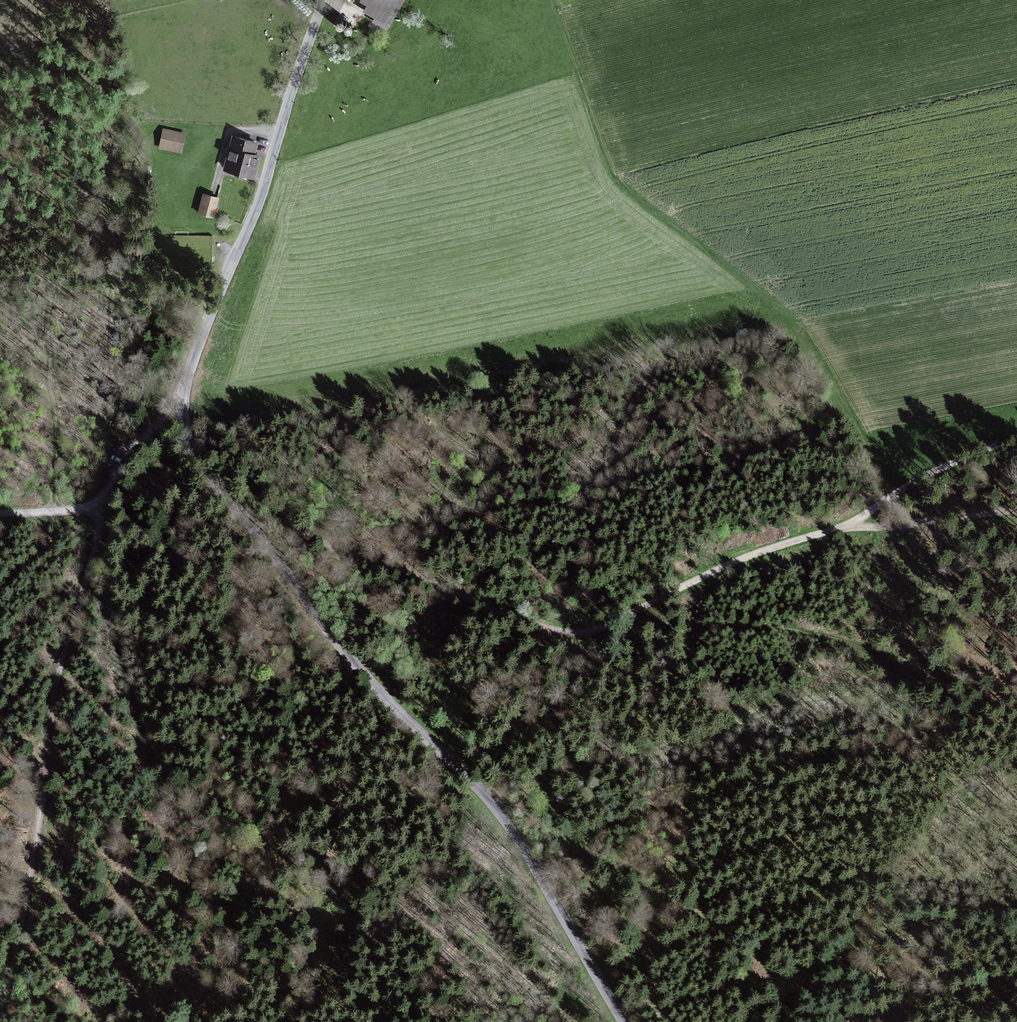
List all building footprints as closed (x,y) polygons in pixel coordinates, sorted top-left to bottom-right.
[(389,22),(398,5),(401,0),(367,0),(370,2),(366,8),(389,22)] [(159,147),(180,151),(184,134),(163,130),(159,147)] [(226,168),(253,175),(258,155),(252,154),(255,142),(235,136),(226,168)] [(199,212),(213,216),(218,197),(204,193),(199,212)]
